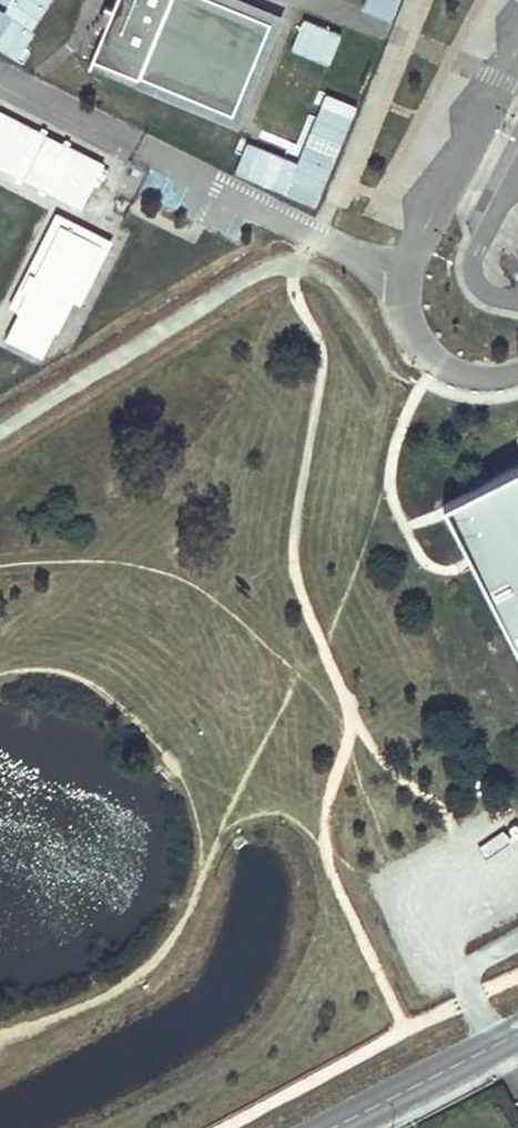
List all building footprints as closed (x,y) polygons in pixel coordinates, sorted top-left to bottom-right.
[(53,0),(0,0),(0,49),(15,58),(53,0)] [(223,0),(113,0),(89,57),(230,115),(270,19),(223,0)] [(361,8),(395,20),(403,0),(364,0),(361,8)] [(301,14),(288,47),(326,63),(340,30),(301,14)] [(0,111),(0,167),(78,207),(101,162),(0,111)] [(17,308),(26,290),(21,287),(30,269),(35,272),(61,221),(101,242),(73,298),(80,302),(111,239),(57,211),(10,304),(17,308)] [(101,242),(61,221),(35,272),(30,269),(21,287),(26,290),(17,308),(19,309),(5,335),(41,354),(55,327),(58,328),(73,298),(101,242)] [(445,501),(451,515),(477,562),(517,643),(517,463),(445,501)]
